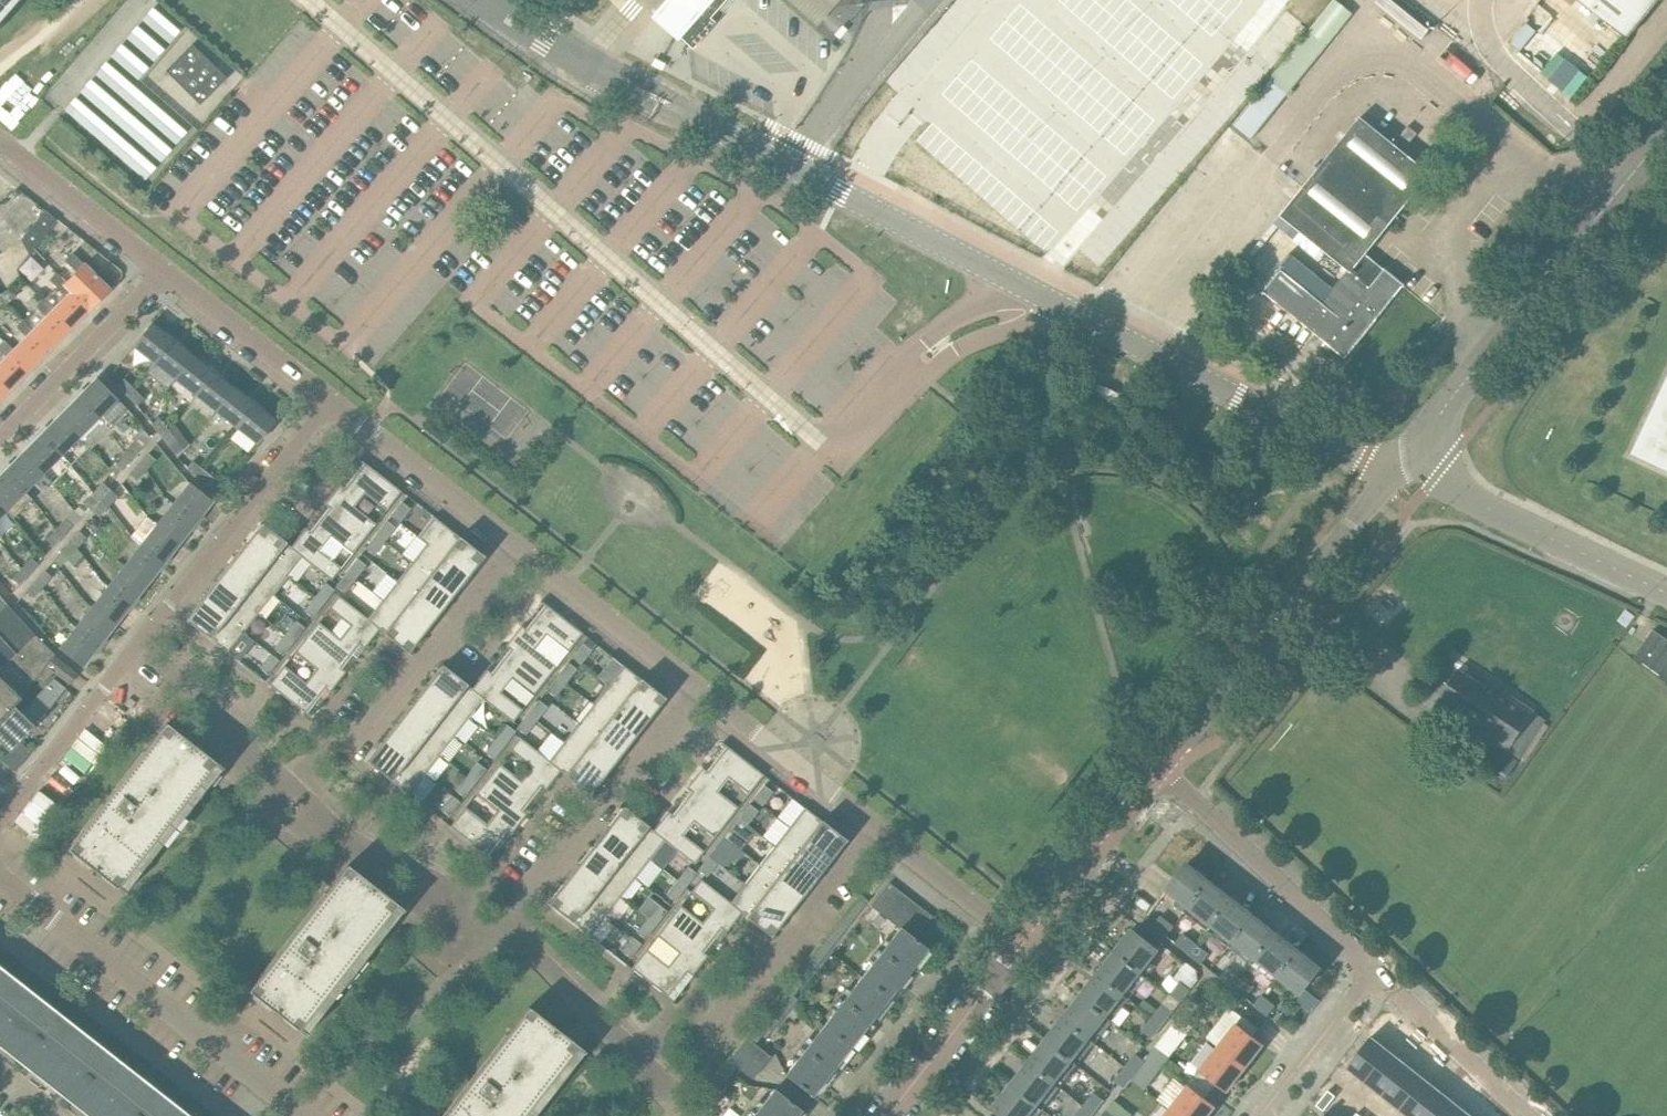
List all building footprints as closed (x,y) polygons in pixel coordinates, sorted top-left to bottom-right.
[(17,0),(0,0),(0,20),(17,0)] [(655,17),(677,36),(689,21),(699,30),(714,14),(726,0),(669,0),(655,17)] [(1240,0),(1024,0),(973,68),(994,84),(968,118),(1057,184),(1090,140),(1112,157),(1155,99),(1137,86),(1191,14),(1216,33),(1240,0)] [(1628,39),(1659,0),(1580,0),(1628,39)] [(1592,67),(1539,24),(1515,54),(1568,96),(1592,67)] [(1307,27),(1235,125),(1254,139),(1326,41),(1307,27)] [(226,78),(192,44),(165,70),(200,105),(226,78)] [(1277,274),(1263,291),(1317,334),(1318,332),(1328,340),(1327,343),(1345,357),(1405,284),(1385,268),(1384,269),(1366,254),(1432,173),(1361,115),(1280,215),(1348,270),(1323,302),(1282,269),(1277,274)] [(1401,133),(1411,141),(1419,131),(1409,123),(1401,133)] [(972,136),(952,176),(1051,223),(1066,193),(1044,183),(1049,172),(972,136)] [(57,220),(45,210),(21,240),(30,255),(53,225),(57,220)] [(66,282),(63,285),(89,311),(111,289),(84,264),(72,253),(64,261),(76,272),(66,282)] [(49,280),(57,288),(44,301),(54,310),(51,313),(69,331),(89,311),(63,285),(66,282),(56,273),(49,280)] [(0,294),(7,302),(16,293),(9,287),(1,294),(0,294)] [(24,321),(33,331),(31,334),(49,352),(69,331),(51,313),(54,310),(44,301),(24,321)] [(26,338),(13,351),(10,354),(28,372),(32,368),(49,352),(31,334),(33,331),(24,321),(16,329),(26,338)] [(133,346),(154,363),(172,340),(151,323),(133,346)] [(174,379),(193,356),(172,340),(154,363),(147,372),(167,388),(174,379)] [(10,354),(13,351),(3,341),(0,345),(0,384),(8,392),(28,372),(10,354)] [(195,395),(213,372),(193,356),(174,379),(195,395)] [(216,411),(234,388),(213,372),(195,395),(216,411)] [(1630,454),(1666,471),(1666,376),(1630,454)] [(96,378),(78,397),(99,417),(117,399),(96,378)] [(127,397),(133,389),(134,389),(124,379),(117,386),(127,397)] [(236,427),(254,404),(234,388),(216,411),(236,427)] [(134,389),(133,389),(127,397),(137,406),(144,399),(134,389)] [(81,436),(93,448),(111,429),(99,417),(78,397),(60,415),(81,436)] [(275,421),(254,404),(236,427),(247,436),(257,444),(275,421)] [(62,455),(81,436),(60,415),(41,434),(62,455)] [(162,437),(168,429),(156,415),(149,421),(162,437)] [(176,440),(168,429),(162,437),(178,457),(182,454),(190,444),(183,435),(176,440)] [(44,473),(62,455),(41,434),(23,453),(44,473)] [(125,449),(133,456),(142,445),(134,439),(125,449)] [(109,467),(117,474),(133,456),(125,449),(109,467)] [(156,459),(148,452),(138,463),(146,470),(156,459)] [(4,471),(25,492),(44,473),(23,453),(4,471)] [(325,503),(366,535),(376,523),(354,506),(365,493),(386,510),(401,491),(360,458),(359,460),(363,463),(345,487),(340,484),(325,503)] [(197,477),(203,469),(192,460),(186,468),(197,477)] [(129,473),(137,480),(146,470),(138,463),(129,473)] [(214,478),(203,469),(197,477),(208,485),(214,478)] [(0,476),(0,504),(7,511),(13,517),(31,499),(24,493),(25,492),(4,471),(0,476)] [(92,492),(100,499),(109,488),(101,482),(92,492)] [(173,504),(196,522),(212,501),(190,483),(173,504)] [(100,499),(108,506),(117,495),(109,488),(100,499)] [(83,502),(91,509),(100,499),(92,492),(83,502)] [(91,509),(99,516),(108,506),(100,499),(91,509)] [(411,508),(402,501),(391,515),(400,522),(411,508)] [(352,554),(366,535),(325,503),(324,503),(329,507),(311,531),(306,527),(291,546),(332,579),(342,567),(320,550),(330,537),(352,554)] [(173,504),(157,524),(180,542),(196,522),(173,504)] [(423,540),(468,576),(484,556),(433,516),(432,517),(433,518),(419,535),(418,535),(417,536),(423,540)] [(99,522),(94,517),(88,522),(97,534),(107,526),(101,520),(99,522)] [(72,525),(64,518),(55,529),(63,536),(72,525)] [(387,520),(376,534),(385,541),(396,527),(387,520)] [(332,580),(332,579),(291,546),(286,543),(286,542),(262,523),(246,543),(288,575),(302,557),(332,580)] [(180,542),(157,524),(141,545),(164,563),(180,542)] [(46,539),(54,546),(63,536),(55,529),(46,539)] [(69,541),(77,548),(86,537),(78,530),(69,541)] [(385,541),(376,534),(365,548),(374,555),(385,541)] [(468,576),(423,540),(423,541),(426,543),(412,562),(454,595),(468,576)] [(60,551),(68,558),(77,548),(69,541),(60,551)] [(273,594),(288,575),(246,543),(231,562),(273,594)] [(164,563),(141,545),(125,565),(147,583),(164,563)] [(21,567),(29,574),(38,563),(30,556),(21,567)] [(358,558),(346,572),(355,579),(366,565),(358,558)] [(258,613),(273,594),(231,562),(217,580),(258,613)] [(454,595),(412,562),(397,581),(439,614),(454,595)] [(131,604),(147,583),(125,565),(108,586),(131,604)] [(11,595),(29,574),(21,567),(5,586),(11,595)] [(35,580),(43,587),(52,576),(44,569),(35,580)] [(344,592),(355,579),(346,572),(336,586),(344,592)] [(26,590),(34,597),(43,587),(35,580),(26,590)] [(202,599),(244,632),(258,613),(217,580),(202,599)] [(397,581),(382,600),(424,632),(439,614),(397,581)] [(326,583),(315,597),(323,604),(334,590),(326,583)] [(115,624),(131,604),(108,586),(92,606),(115,624)] [(338,596),(379,629),(384,632),(384,633),(408,652),(424,632),(382,600),(368,618),(339,595),(338,596)] [(318,621),(304,640),(345,672),(346,672),(341,668),(359,644),(364,648),(379,629),(338,596),(329,608),(350,625),(340,638),(318,621)] [(313,618),(323,604),(315,597),(304,611),(313,618)] [(228,652),(244,632),(202,599),(186,619),(228,652)] [(521,625),(506,645),(548,677),(557,665),(535,648),(546,635),(567,652),(582,633),(541,600),(540,602),(544,605),(526,629),(521,625)] [(13,705),(25,693),(37,677),(46,666),(54,655),(56,653),(7,605),(0,611),(0,718),(13,705)] [(99,645),(115,624),(92,606),(76,627),(99,645)] [(286,634),(294,641),(305,627),(296,621),(286,634)] [(82,666),(99,645),(76,627),(59,648),(82,666)] [(1666,679),(1666,639),(1653,629),(1634,656),(1666,679)] [(294,641),(286,634),(274,649),(283,655),(294,641)] [(345,672),(304,640),(294,652),(316,669),(305,682),(284,665),(269,684),(310,717),(311,715),(307,712),(325,688),(330,692),(345,672)] [(592,650),(583,643),(572,657),(581,664),(592,650)] [(487,669),(472,688),(472,689),(513,721),(523,709),(501,692),(511,679),(533,696),(548,677),(506,645),(510,649),(492,673),(487,669)] [(279,660),(270,654),(259,668),(268,674),(279,660)] [(54,655),(46,666),(54,672),(69,683),(77,673),(54,655)] [(557,676),(566,683),(577,669),(568,662),(557,676)] [(472,689),(472,688),(467,684),(468,684),(443,665),(427,684),(469,717),(483,699),(512,722),(513,721),(472,689)] [(608,685),(650,718),(665,698),(623,665),(608,685)] [(46,666),(37,677),(42,683),(54,672),(46,666)] [(1486,687),(1458,669),(1439,698),(1466,717),(1463,722),(1488,738),(1489,735),(1500,742),(1498,745),(1520,758),(1545,719),(1489,682),(1486,687)] [(566,683),(557,676),(546,690),(555,697),(566,683)] [(0,718),(0,741),(10,750),(45,713),(65,688),(54,678),(20,712),(13,705),(0,718)] [(412,703),(454,736),(469,717),(427,684),(412,703)] [(650,718),(608,685),(593,704),(635,736),(650,718)] [(527,714),(536,721),(547,706),(539,700),(527,714)] [(439,755),(454,736),(412,703),(398,722),(439,755)] [(593,704),(578,723),(620,755),(635,736),(593,704)] [(525,734),(536,721),(527,714),(517,728),(525,734)] [(425,774),(439,755),(398,722),(383,741),(425,774)] [(223,767),(166,723),(68,849),(118,889),(120,887),(119,886),(214,764),(221,770),(223,767)] [(620,755),(578,723),(563,742),(605,774),(620,755)] [(496,738),(505,745),(516,731),(507,724),(496,738)] [(499,763),(485,782),(526,814),(527,813),(522,810),(541,786),(545,790),(560,771),(560,770),(549,761),(519,737),(510,750),(531,767),(521,780),(499,763)] [(494,759),(505,745),(496,738),(485,752),(494,759)] [(425,774),(383,741),(367,761),(409,794),(425,774)] [(563,742),(549,761),(560,770),(560,771),(565,774),(565,775),(590,794),(605,774),(563,742)] [(687,787),(692,791),(728,820),(738,807),(717,790),(727,777),(749,794),(764,775),(722,742),(721,743),(726,747),(707,771),(702,767),(687,787)] [(1503,749),(1493,765),(1509,775),(1519,760),(1503,749)] [(466,776),(475,783),(486,769),(477,762),(466,776)] [(475,783),(466,776),(455,790),(464,797),(475,783)] [(526,814),(485,782),(475,794),(497,811),(487,824),(465,807),(450,826),(492,859),(493,857),(488,853),(506,830),(511,834),(526,814)] [(773,792),(764,785),(753,799),(762,806),(773,792)] [(668,811),(653,830),(665,839),(664,841),(694,864),(704,851),(682,834),(693,821),(714,838),(728,820),(692,791),(673,815),(668,811)] [(460,802),(452,795),(441,809),(449,816),(460,802)] [(777,818),(831,859),(846,840),(804,807),(803,808),(792,799),(777,818)] [(738,818),(747,825),(758,810),(749,804),(738,818)] [(608,826),(650,859),(664,841),(665,839),(653,830),(649,827),(648,826),(649,826),(624,806),(608,826)] [(738,818),(728,832),(745,845),(756,831),(747,825),(738,818)] [(777,818),(762,836),(774,846),(816,878),(818,876),(822,871),(831,859),(777,818)] [(635,878),(650,859),(608,826),(594,845),(635,878)] [(720,842),(709,856),(717,862),(729,848),(720,842)] [(621,897),(635,878),(594,845),(579,864),(621,897)] [(816,878),(774,846),(759,865),(801,897),(816,878)] [(717,862),(709,856),(698,869),(707,876),(717,862)] [(606,916),(621,897),(579,864),(564,883),(606,916)] [(1176,904),(1185,912),(1208,882),(1186,864),(1168,887),(1181,897),(1176,904)] [(404,909),(348,865),(249,991),(300,1030),(301,1028),(300,1028),(396,906),(402,911),(404,909)] [(759,865),(745,884),(786,916),(801,897),(759,865)] [(688,866),(677,880),(686,887),(697,873),(688,866)] [(666,923),(685,939),(707,956),(708,955),(703,952),(722,928),(726,932),(741,912),(742,912),(700,879),(691,892),(712,909),(702,922),(680,905),(666,923)] [(771,936),(786,916),(745,884),(730,902),(701,879),(700,879),(742,912),(741,912),(746,916),(746,917),(771,936)] [(675,901),(686,887),(677,880),(666,894),(675,901)] [(871,905),(881,914),(899,891),(889,882),(871,905)] [(1207,929),(1230,899),(1208,882),(1185,912),(1207,929)] [(590,936),(606,916),(564,883),(548,903),(590,936)] [(881,914),(892,922),(910,899),(899,891),(881,914)] [(737,1066),(753,1079),(757,1075),(767,1061),(771,1056),(755,1044),(767,1028),(772,1032),(797,999),(793,995),(867,901),(860,895),(785,990),(790,994),(773,1015),(768,1011),(699,1100),(686,1115),(698,1115),(737,1066)] [(900,929),(903,930),(921,908),(910,899),(892,922),(900,929)] [(1252,916),(1230,899),(1207,929),(1229,946),(1252,916)] [(659,904),(648,918),(656,925),(667,911),(659,904)] [(921,908),(903,930),(914,938),(932,916),(921,908)] [(1161,916),(1153,925),(1167,936),(1174,926),(1161,916)] [(1251,964),(1275,934),(1252,916),(1229,946),(1251,964)] [(645,939),(656,925),(648,918),(637,932),(645,939)] [(707,956),(685,939),(666,923),(657,935),(678,952),(668,966),(646,949),(631,968),(673,1000),(674,999),(669,995),(687,972),(692,975),(707,956)] [(900,929),(862,977),(888,997),(902,979),(907,984),(918,970),(913,966),(927,948),(914,938),(903,930),(900,929)] [(1149,959),(1158,949),(1134,930),(1116,953),(1145,976),(1155,964),(1149,959)] [(1175,943),(1188,953),(1196,943),(1183,933),(1175,943)] [(1273,981),(1297,951),(1275,934),(1251,964),(1273,981)] [(641,944),(633,937),(622,951),(631,958),(641,944)] [(1196,943),(1188,953),(1202,963),(1209,953),(1196,943)] [(1319,969),(1297,951),(1273,981),(1283,988),(1289,981),(1301,991),(1319,969)] [(1116,953),(1099,975),(1129,998),(1145,977),(1152,982),(1153,981),(1145,976),(1116,953)] [(1180,981),(1170,994),(1181,1002),(1190,991),(1199,980),(1198,970),(1186,961),(1174,977),(1180,981)] [(87,1115),(178,1115),(165,1106),(171,1099),(148,1081),(143,1088),(115,1066),(120,1060),(97,1041),(92,1048),(64,1026),(69,1020),(46,1002),(41,1008),(14,987),(19,980),(0,965),(0,1047),(87,1115)] [(1220,977),(1233,987),(1240,978),(1227,968),(1220,977)] [(1099,975),(1082,997),(1112,1020),(1129,998),(1128,998),(1099,975)] [(862,977),(824,1026),(850,1046),(864,1028),(869,1032),(880,1019),(875,1015),(888,997),(862,977)] [(1253,988),(1240,978),(1233,987),(1246,998),(1253,988)] [(1262,995),(1255,1005),(1268,1015),(1275,1005),(1262,995)] [(1082,997),(1064,1019),(1094,1042),(1112,1020),(1082,997)] [(1153,1017),(1163,1025),(1173,1013),(1163,1005),(1153,1017)] [(529,1006),(443,1115),(523,1115),(577,1048),(584,1053),(585,1051),(529,1006)] [(1217,1046),(1245,1067),(1264,1044),(1253,1036),(1259,1028),(1241,1015),(1217,1046)] [(1179,1016),(1155,1048),(1168,1058),(1193,1026),(1179,1016)] [(1152,1039),(1163,1025),(1153,1017),(1143,1031),(1152,1039)] [(1064,1019),(1047,1041),(1077,1065),(1094,1042),(1064,1019)] [(824,1026),(786,1075),(812,1095),(826,1077),(831,1081),(842,1068),(836,1064),(850,1046),(824,1026)] [(1371,1036),(1347,1067),(1365,1081),(1389,1050),(1371,1036)] [(1077,1065),(1047,1041),(1030,1063),(1060,1087),(1077,1065)] [(1217,1046),(1193,1077),(1210,1091),(1216,1083),(1227,1091),(1245,1067),(1217,1046)] [(1155,1048),(1145,1062),(1147,1063),(1137,1076),(1134,1080),(1144,1088),(1168,1058),(1155,1048)] [(1389,1050),(1365,1081),(1382,1094),(1406,1064),(1389,1050)] [(1135,1054),(1125,1067),(1137,1076),(1147,1063),(1145,1062),(1135,1054)] [(1060,1087),(1030,1063),(1013,1086),(1042,1109),(1060,1087)] [(1406,1064),(1382,1094),(1400,1108),(1424,1078),(1406,1064)] [(1134,1080),(1137,1076),(1125,1067),(1114,1080),(1124,1088),(1125,1087),(1126,1088),(1133,1079),(1134,1080)] [(1193,1077),(1169,1108),(1180,1115),(1207,1115),(1216,1106),(1205,1097),(1210,1091),(1193,1077)] [(1400,1108),(1410,1115),(1423,1115),(1442,1092),(1424,1078),(1400,1108)] [(1042,1109),(1013,1086),(995,1108),(1005,1115),(1037,1115),(1042,1109)] [(753,1115),(795,1115),(801,1109),(775,1089),(753,1115)] [(1328,1090),(1317,1105),(1324,1111),(1336,1096),(1328,1090)] [(1083,1105),(1094,1113),(1104,1100),(1094,1092),(1083,1105)] [(1423,1115),(1452,1115),(1460,1106),(1442,1092),(1423,1115)] [(1115,1099),(1107,1109),(1115,1115),(1132,1115),(1133,1114),(1115,1099)] [(1083,1105),(1075,1115),(1092,1115),(1094,1113),(1083,1105)] [(1452,1115),(1472,1115),(1460,1106),(1452,1115)] [(1163,1115),(1180,1115),(1169,1108),(1163,1115)]
